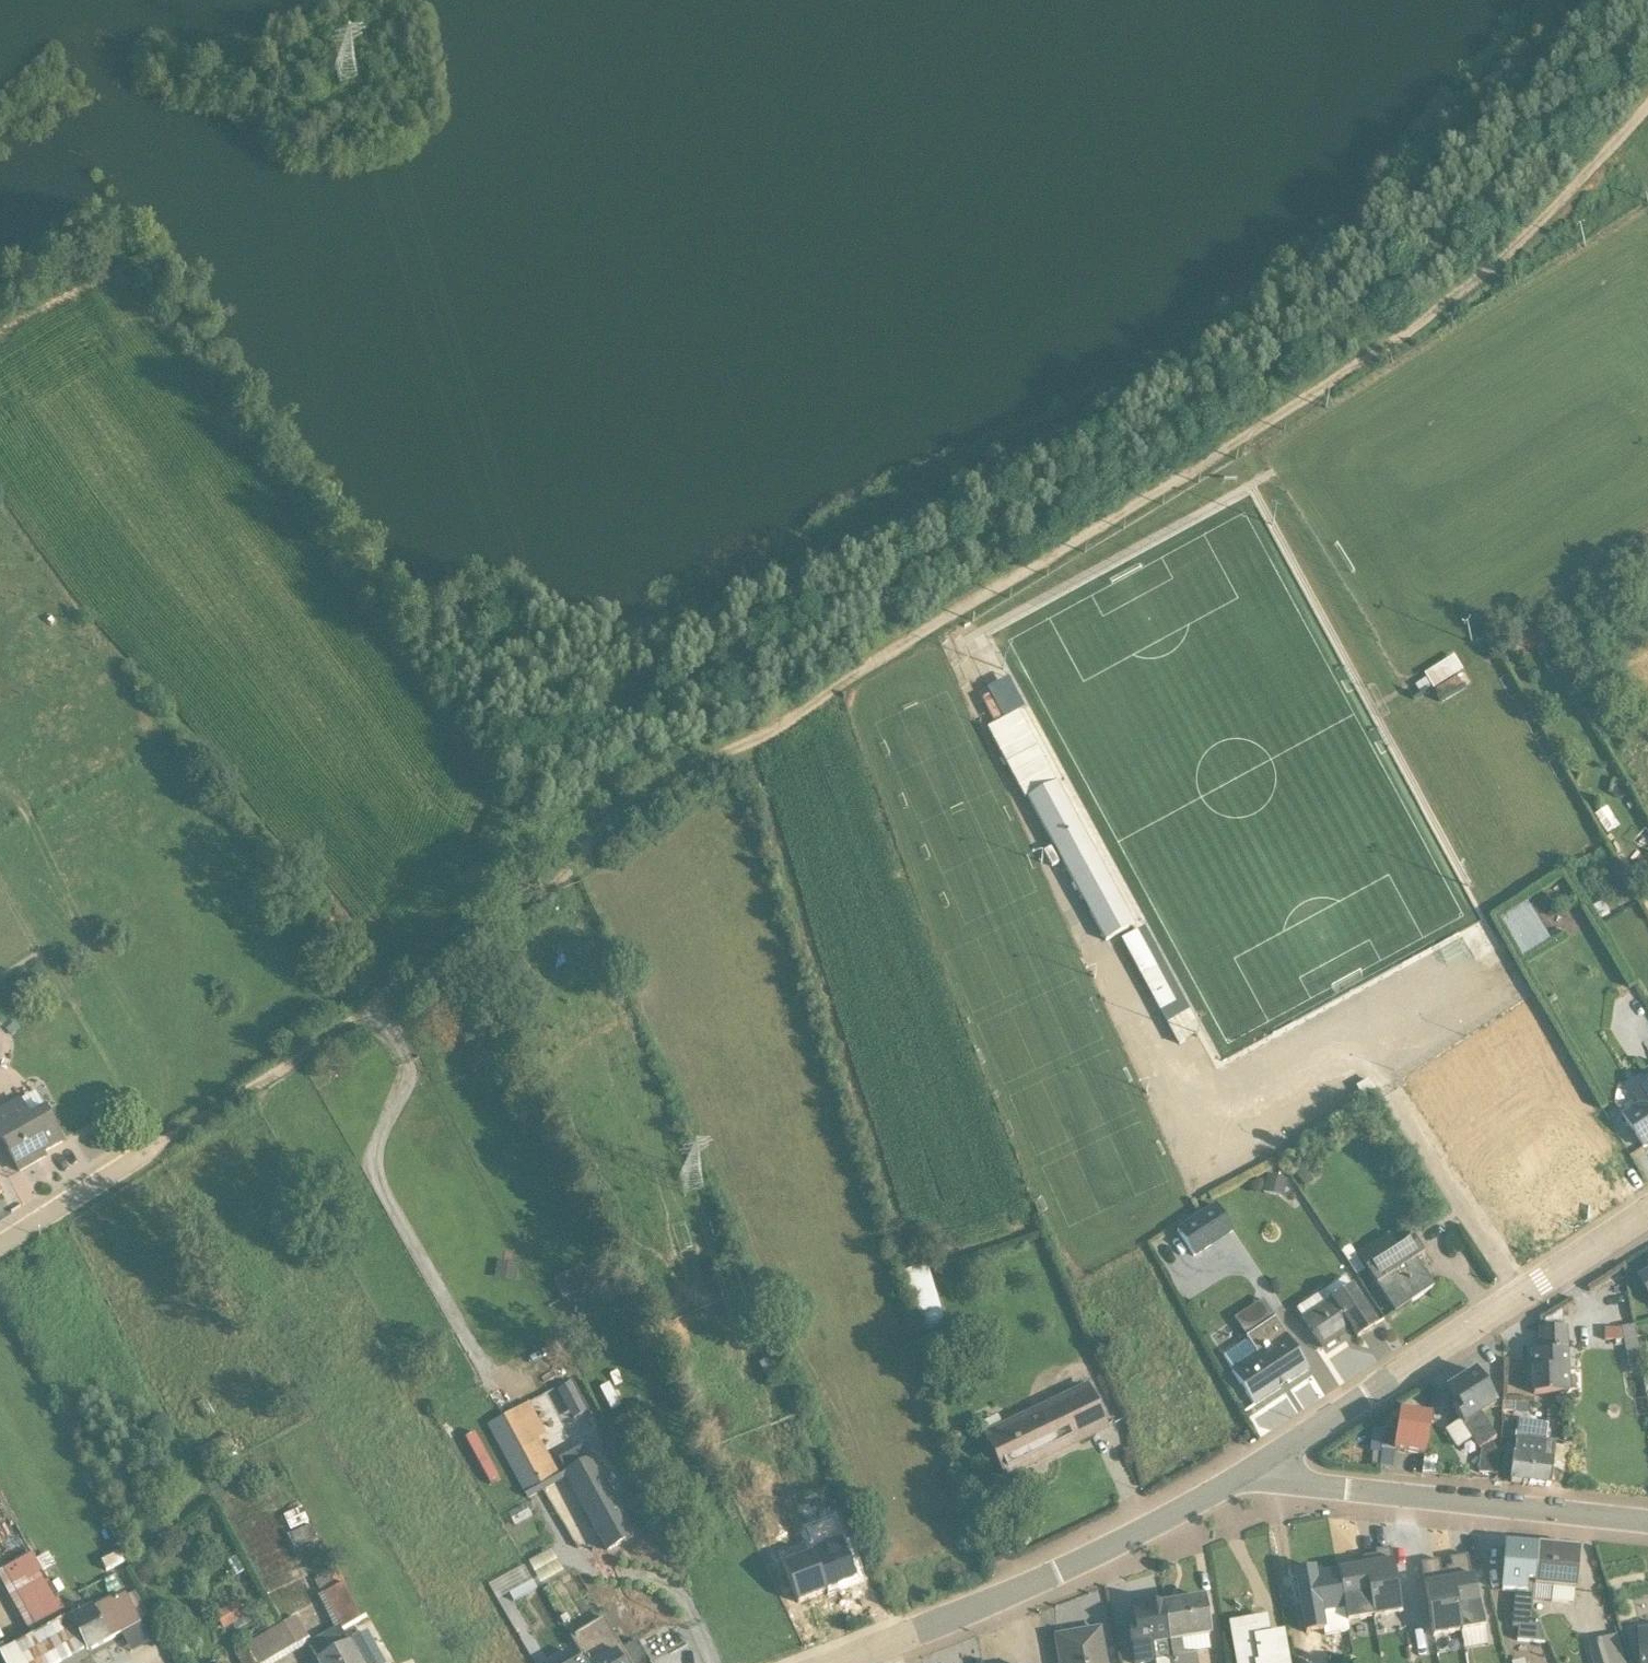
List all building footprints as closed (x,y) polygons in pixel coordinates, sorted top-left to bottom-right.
[(1457,658),(1427,670),(1439,699),(1469,686),(1457,658)] [(986,693),(1002,722),(1017,713),(1001,685),(986,693)] [(1002,722),(986,730),(1024,800),(1026,799),(1104,942),(1134,925),(1017,713),(1002,722)] [(1526,957),(1553,941),(1531,904),(1504,920),(1526,957)] [(1140,930),(1119,941),(1177,1047),(1195,1037),(1158,967),(1140,930)] [(1643,1148),(1647,1145),(1647,1085),(1632,1095),(1639,1105),(1622,1116),(1643,1148)] [(0,1111),(0,1141),(18,1173),(43,1159),(41,1154),(62,1143),(45,1109),(44,1110),(35,1094),(20,1101),(20,1100),(0,1111)] [(1321,1177),(1311,1162),(1294,1174),(1304,1188),(1321,1177)] [(1282,1200),(1287,1182),(1268,1176),(1263,1194),(1282,1200)] [(1194,1259),(1232,1232),(1213,1205),(1175,1232),(1194,1259)] [(1355,1255),(1394,1314),(1433,1288),(1415,1261),(1423,1255),(1412,1238),(1398,1248),(1388,1233),(1355,1255)] [(1363,1271),(1344,1241),(1335,1247),(1355,1277),(1363,1271)] [(519,1267),(495,1262),(492,1280),(516,1284),(519,1267)] [(595,1285),(587,1265),(562,1276),(571,1296),(595,1285)] [(921,1331),(942,1328),(932,1267),(911,1270),(921,1331)] [(1640,1280),(1647,1294),(1647,1275),(1640,1280)] [(1355,1341),(1377,1327),(1352,1287),(1350,1288),(1344,1279),(1339,1280),(1334,1282),(1330,1286),(1326,1291),(1295,1311),(1322,1352),(1351,1334),(1355,1341)] [(1562,1328),(1560,1309),(1543,1321),(1543,1329),(1537,1329),(1538,1353),(1529,1353),(1531,1397),(1568,1394),(1566,1329),(1562,1328)] [(1229,1372),(1254,1409),(1310,1372),(1274,1320),(1246,1339),(1247,1342),(1222,1358),(1231,1371),(1229,1372)] [(1620,1330),(1604,1330),(1604,1341),(1623,1341),(1629,1372),(1641,1369),(1634,1326),(1621,1328),(1620,1330)] [(1497,1406),(1474,1371),(1444,1389),(1454,1404),(1449,1407),(1458,1421),(1442,1433),(1455,1450),(1470,1440),(1479,1453),(1478,1475),(1496,1476),(1499,1457),(1490,1444),(1498,1439),(1499,1418),(1499,1417),(1485,1426),(1480,1417),(1497,1406)] [(572,1384),(557,1391),(573,1420),(587,1412),(572,1384)] [(620,1408),(608,1385),(599,1390),(610,1413),(620,1408)] [(1003,1477),(1008,1477),(1106,1430),(1086,1385),(1001,1426),(996,1417),(978,1425),(983,1435),(981,1436),(1003,1477)] [(502,1418),(541,1487),(542,1487),(558,1477),(539,1442),(547,1438),(528,1405),(528,1404),(502,1418)] [(1399,1413),(1393,1452),(1423,1457),(1430,1416),(1399,1413)] [(541,1487),(502,1418),(486,1426),(526,1496),(541,1487)] [(1363,1466),(1378,1468),(1378,1469),(1390,1471),(1393,1452),(1397,1422),(1390,1421),(1387,1434),(1372,1430),(1363,1466)] [(1546,1441),(1546,1426),(1516,1422),(1510,1483),(1567,1490),(1574,1439),(1563,1438),(1562,1443),(1546,1441)] [(606,1553),(644,1532),(637,1518),(629,1522),(594,1458),(592,1458),(584,1445),(558,1460),(566,1474),(564,1475),(606,1553)] [(661,1476),(656,1466),(632,1477),(636,1488),(661,1476)] [(508,1515),(515,1527),(531,1517),(524,1506),(508,1515)] [(282,1517),(290,1532),(308,1523),(301,1508),(282,1517)] [(826,1593),(856,1581),(832,1520),(803,1532),(812,1555),(826,1593)] [(316,1524),(286,1537),(293,1551),(323,1537),(316,1524)] [(1516,1629),(1515,1641),(1542,1645),(1543,1644),(1531,1614),(1537,1547),(1505,1545),(1500,1592),(1513,1594),(1510,1628),(1516,1629)] [(1537,1547),(1532,1601),(1572,1604),(1573,1592),(1575,1593),(1578,1550),(1537,1547)] [(101,1561),(107,1573),(134,1559),(128,1548),(101,1561)] [(528,1562),(540,1585),(563,1573),(551,1550),(528,1562)] [(1389,1550),(1374,1553),(1375,1557),(1362,1559),(1363,1571),(1358,1572),(1357,1569),(1336,1573),(1346,1623),(1400,1614),(1389,1550)] [(1,1662),(89,1662),(31,1555),(0,1572),(0,1584),(30,1638),(9,1648),(0,1628),(0,1660),(1,1662)] [(812,1555),(782,1567),(797,1604),(826,1593),(812,1555)] [(1437,1562),(1420,1565),(1423,1585),(1420,1586),(1429,1639),(1455,1634),(1460,1634),(1463,1650),(1483,1647),(1471,1579),(1470,1578),(1466,1557),(1449,1560),(1449,1569),(1444,1570),(1445,1573),(1440,1574),(1437,1562)] [(245,1571),(236,1558),(227,1564),(236,1577),(245,1571)] [(317,1581),(314,1583),(320,1596),(317,1598),(332,1631),(341,1632),(360,1622),(342,1586),(344,1585),(343,1583),(345,1581),(338,1568),(328,1573),(327,1572),(315,1577),(317,1581)] [(1312,1570),(1294,1573),(1304,1636),(1320,1634),(1321,1639),(1348,1634),(1336,1573),(1313,1576),(1312,1570)] [(131,1653),(150,1643),(139,1622),(147,1618),(134,1592),(125,1597),(124,1595),(111,1602),(109,1600),(67,1621),(85,1656),(110,1643),(109,1641),(121,1635),(131,1653)] [(1204,1598),(1183,1602),(1162,1605),(1172,1662),(1196,1662),(1195,1654),(1194,1653),(1209,1651),(1207,1638),(1211,1637),(1204,1598)] [(1146,1601),(1129,1604),(1132,1624),(1126,1626),(1132,1662),(1155,1662),(1171,1660),(1162,1605),(1147,1607),(1146,1601)] [(214,1616),(223,1631),(242,1619),(233,1605),(214,1616)] [(254,1662),(266,1662),(308,1639),(295,1617),(245,1646),(254,1662)] [(1266,1617),(1227,1624),(1234,1662),(1288,1662),(1284,1633),(1269,1635),(1266,1617)] [(637,1642),(636,1641),(622,1650),(603,1619),(569,1638),(571,1643),(583,1662),(649,1662),(637,1642)] [(1638,1631),(1641,1662),(1647,1662),(1647,1630),(1638,1631)] [(307,1645),(317,1662),(359,1662),(341,1632),(332,1631),(307,1645)] [(1054,1639),(1058,1662),(1105,1662),(1099,1631),(1054,1639)] [(1617,1636),(1587,1645),(1593,1662),(1625,1662),(1617,1636)] [(571,1643),(544,1659),(547,1662),(583,1662),(571,1643)] [(245,1646),(234,1654),(238,1662),(254,1662),(245,1646)]
